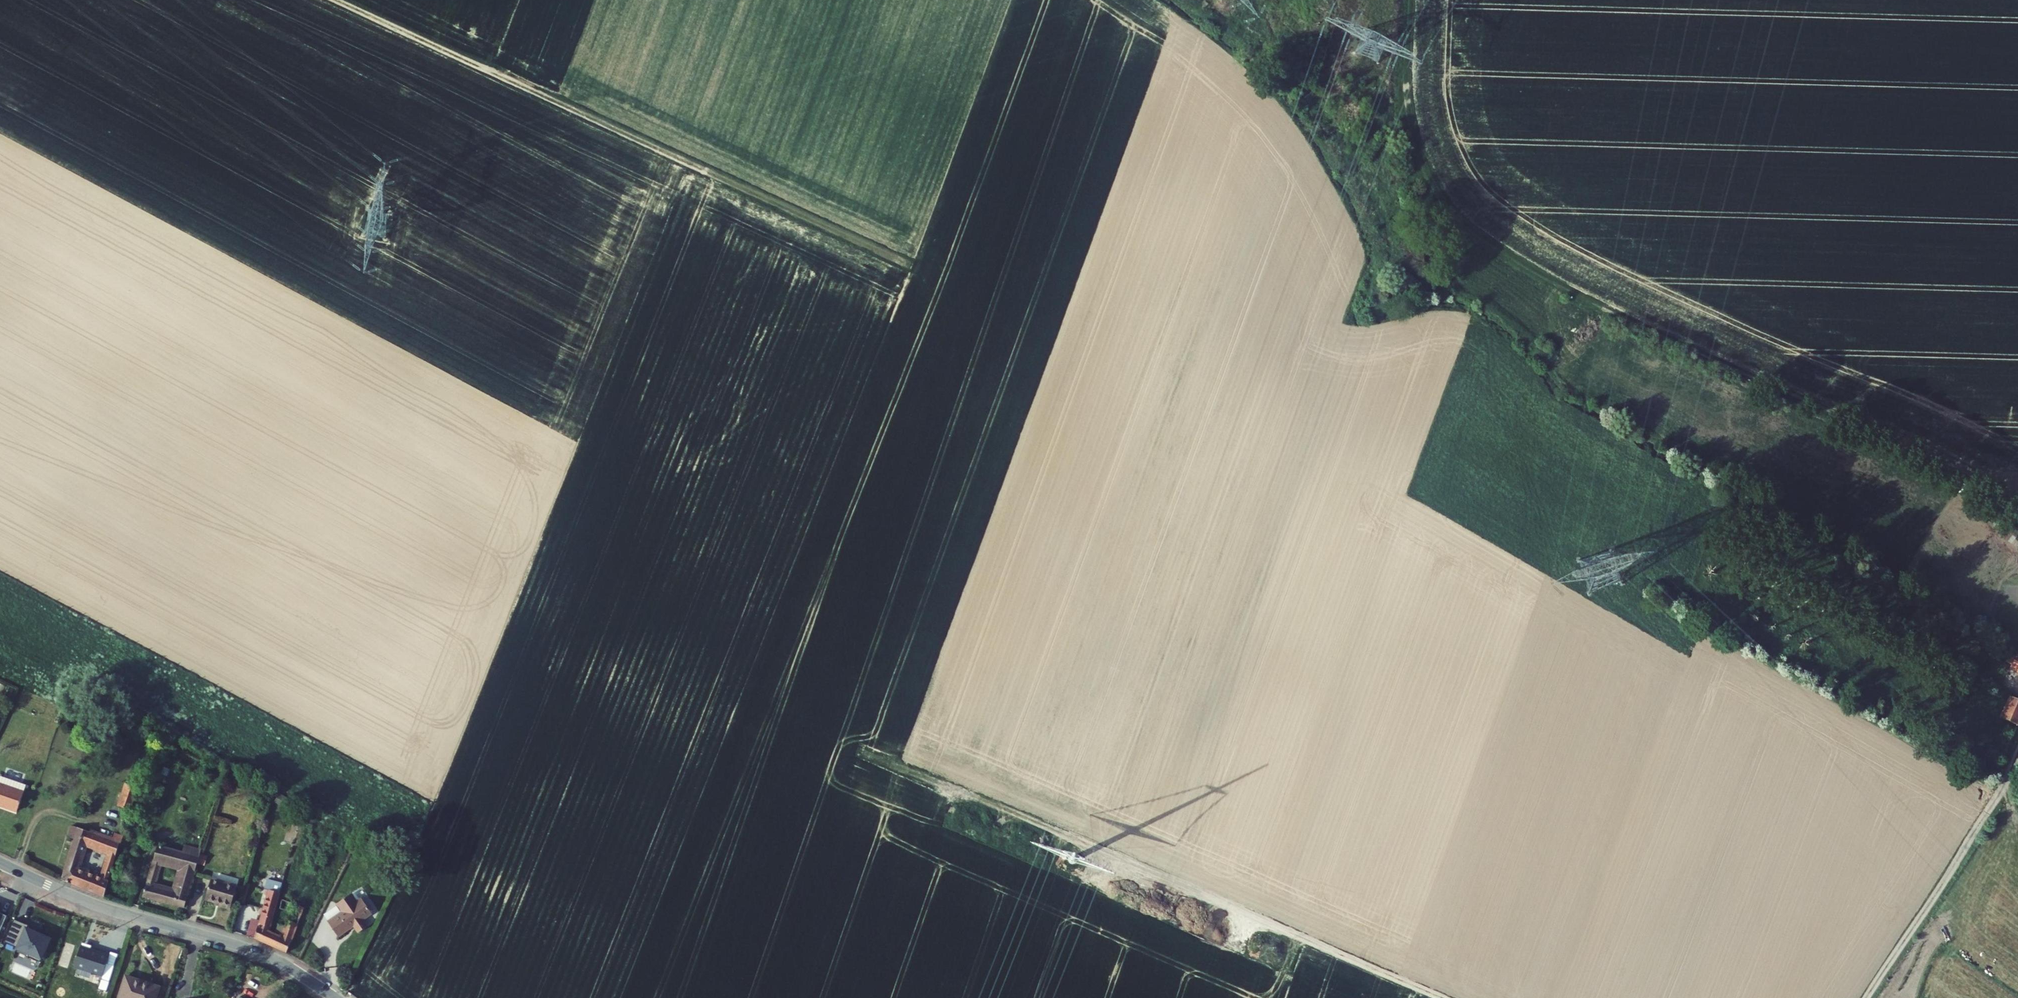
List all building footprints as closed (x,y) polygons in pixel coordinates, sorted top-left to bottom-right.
[(2008,655),(2003,667),(2017,674),(2017,658),(2008,655)] [(2012,698),(2002,721),(2017,727),(2017,701),(2012,698)] [(5,778),(3,785),(0,784),(0,805),(21,812),(29,785),(5,778)] [(137,793),(128,790),(120,815),(129,818),(137,793)] [(117,829),(114,837),(73,824),(70,835),(77,837),(65,879),(108,892),(111,882),(110,881),(117,857),(118,857),(126,832),(117,829)] [(159,850),(147,897),(185,907),(197,860),(159,850)] [(200,853),(198,862),(205,864),(208,855),(200,853)] [(238,887),(212,879),(206,900),(217,903),(218,902),(232,906),(238,887)] [(262,923),(261,926),(271,929),(279,906),(283,893),(285,883),(271,879),(268,888),(272,889),(262,923)] [(308,895),(289,889),(287,894),(306,901),(308,895)] [(371,924),(365,917),(373,911),(362,896),(357,900),(351,892),(337,903),(343,911),(329,921),(340,936),(353,927),(351,925),(355,922),(357,924),(362,930),(371,924)] [(257,934),(256,937),(287,950),(293,936),(306,901),(287,894),(283,893),(279,906),(292,910),(285,933),(271,929),(261,926),(260,927),(259,927),(257,934)] [(0,925),(0,926),(0,936),(6,939),(18,912),(0,904),(0,925)] [(25,915),(15,938),(40,949),(38,952),(51,958),(60,935),(38,925),(39,921),(25,915)] [(262,923),(254,921),(250,933),(257,934),(259,927),(260,927),(261,926),(262,923)] [(120,950),(92,942),(86,963),(115,970),(120,950)] [(129,973),(121,997),(124,997),(159,997),(163,985),(129,973)]
